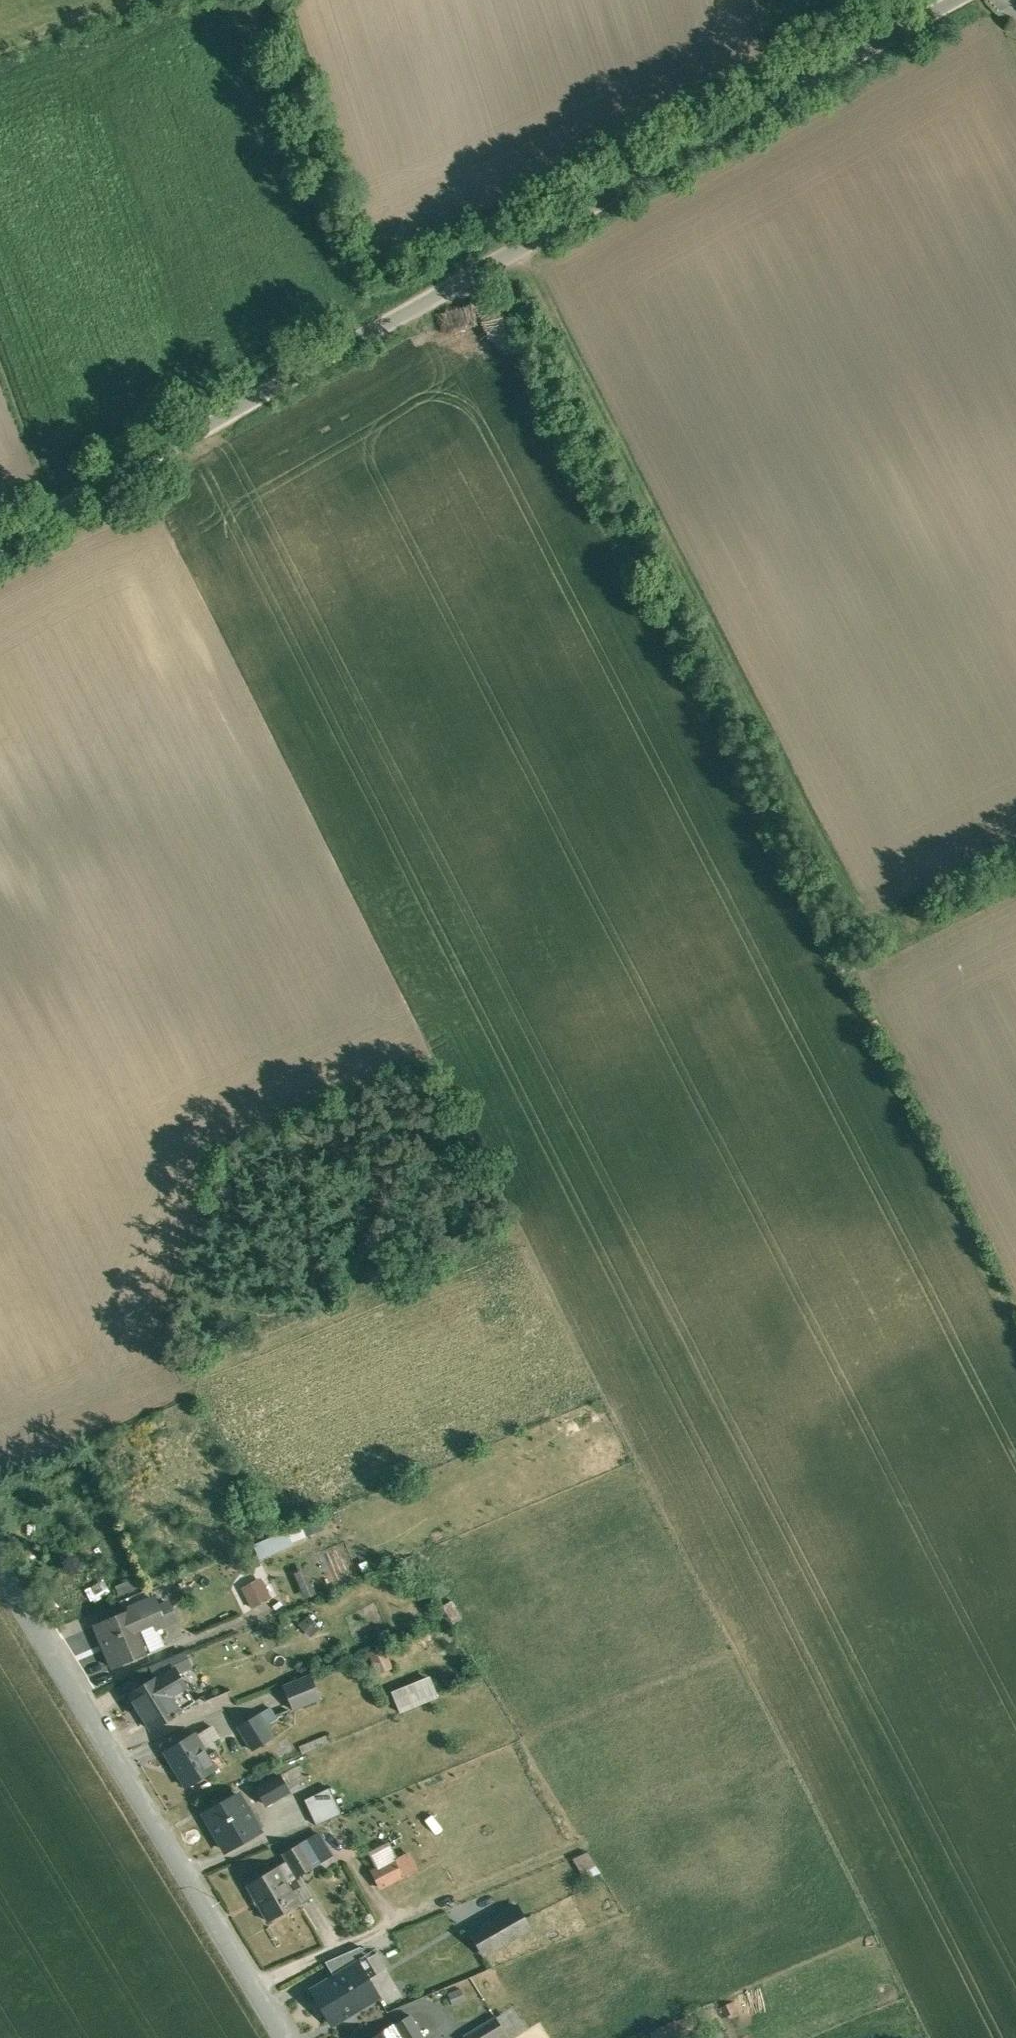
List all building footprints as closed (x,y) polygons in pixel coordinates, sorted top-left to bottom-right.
[(319,1518),(286,1532),(290,1542),(323,1528),(319,1518)] [(286,1532),(255,1545),(260,1556),(291,1543),(290,1542),(286,1532)] [(378,1555),(357,1564),(360,1572),(382,1563),(378,1555)] [(305,1569),(295,1573),(305,1598),(315,1593),(305,1569)] [(262,1578),(242,1588),(252,1609),(272,1599),(262,1578)] [(150,1588),(120,1601),(125,1613),(155,1600),(150,1588)] [(155,1600),(125,1613),(95,1625),(113,1668),(145,1655),(144,1654),(134,1630),(154,1620),(157,1627),(175,1619),(169,1604),(158,1608),(155,1600)] [(462,1617),(451,1600),(442,1605),(453,1622),(462,1617)] [(321,1627),(311,1616),(302,1623),(312,1635),(321,1627)] [(154,1620),(134,1630),(144,1654),(165,1646),(157,1627),(154,1620)] [(383,1646),(368,1652),(377,1673),(392,1667),(383,1646)] [(185,1651),(152,1665),(157,1678),(158,1680),(178,1672),(191,1666),(185,1651)] [(178,1672),(158,1680),(157,1678),(131,1694),(153,1729),(173,1717),(174,1718),(178,1716),(177,1714),(181,1712),(181,1711),(196,1702),(178,1672)] [(311,1673),(284,1685),(293,1708),(321,1697),(311,1673)] [(429,1676),(392,1691),(401,1713),(438,1697),(429,1676)] [(270,1707),(240,1726),(254,1750),(275,1738),(267,1725),(277,1719),(270,1707)] [(195,1733),(166,1751),(188,1786),(226,1763),(218,1750),(209,1755),(195,1733)] [(324,1734),(298,1745),(302,1754),(328,1743),(324,1734)] [(281,1775),(258,1789),(267,1804),(290,1791),(281,1775)] [(331,1787),(305,1799),(317,1825),(343,1814),(331,1787)] [(239,1793),(206,1812),(228,1851),(261,1832),(252,1817),(239,1793)] [(260,1813),(252,1817),(259,1830),(267,1825),(260,1813)] [(318,1833),(284,1853),(288,1861),(298,1877),(315,1867),(307,1854),(325,1843),(318,1833)] [(325,1843),(307,1854),(315,1867),(332,1857),(325,1843)] [(587,1851),(574,1859),(584,1877),(598,1870),(587,1851)] [(288,1861),(278,1867),(288,1883),(298,1877),(288,1861)] [(395,1861),(374,1872),(381,1886),(402,1875),(395,1861)] [(278,1867),(248,1884),(270,1921),(300,1903),(288,1883),(278,1867)] [(529,1929),(517,1908),(471,1934),(483,1955),(529,1929)] [(361,1946),(326,1961),(335,1977),(359,1962),(360,1963),(369,1958),(361,1946)] [(335,1977),(313,1990),(333,2023),(379,1995),(360,1963),(359,1962),(335,1977)] [(462,1989),(450,1994),(454,2004),(466,1999),(462,1989)] [(732,2002),(721,2007),(725,2016),(736,2012),(732,2002)] [(372,2037),(425,2037),(411,2014),(372,2037)] [(465,2036),(466,2037),(496,2037),(506,2032),(497,2017),(465,2036)]
